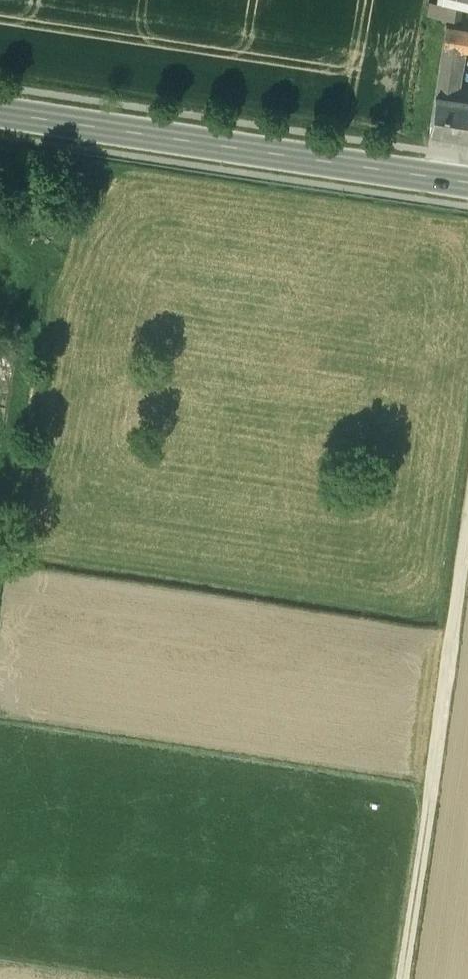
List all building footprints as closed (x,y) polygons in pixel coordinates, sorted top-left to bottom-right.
[(456,69),(459,70),(462,47),(467,47),(467,28),(445,24),(439,67),(456,69)] [(467,130),(467,88),(454,86),(456,69),(439,67),(430,128),(467,133),(467,130)]
